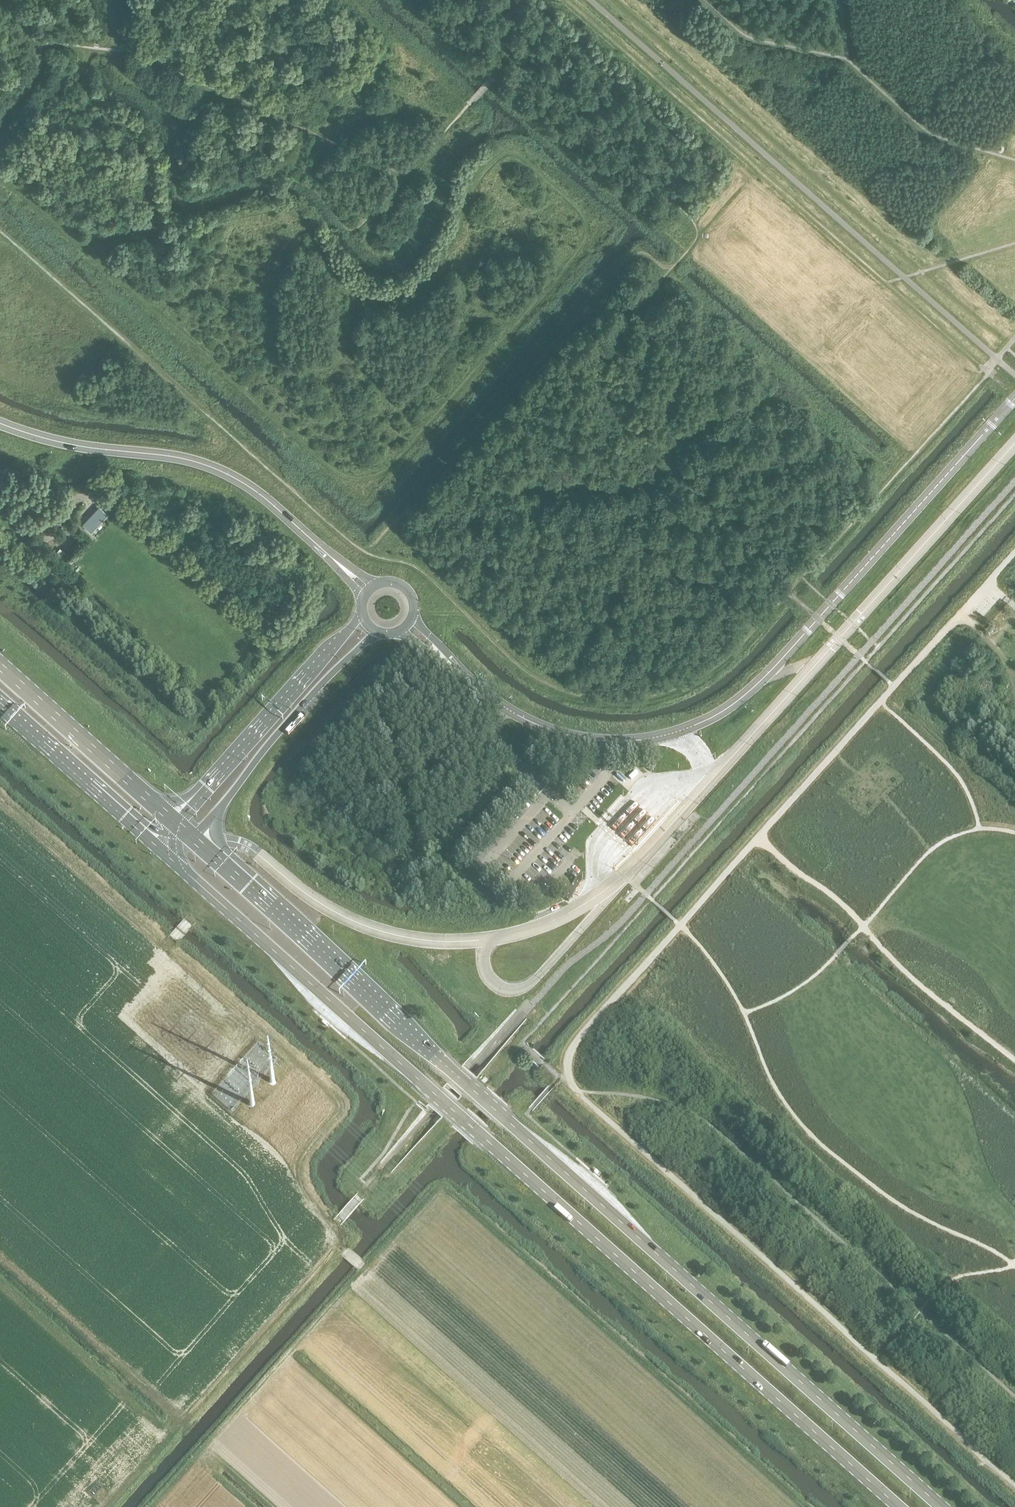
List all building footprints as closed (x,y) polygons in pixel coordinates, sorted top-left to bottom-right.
[(99,506),(82,524),(86,528),(103,510),(99,506)] [(678,841),(685,834),(682,831),(676,838),(678,841)] [(577,877),(564,898),(569,901),(582,881),(577,877)] [(647,995),(645,999),(654,1006),(656,1002),(647,995)]
